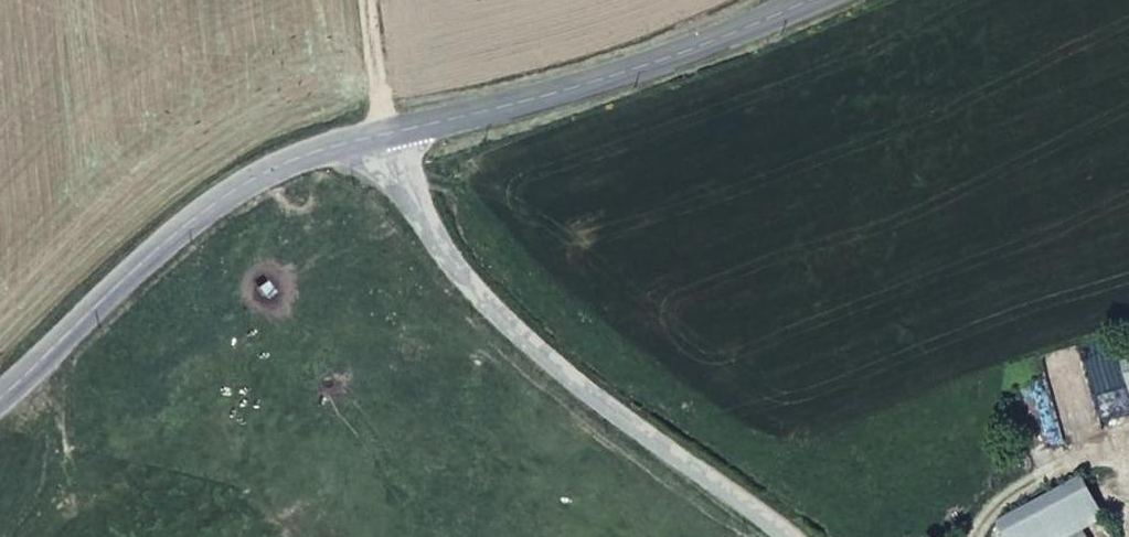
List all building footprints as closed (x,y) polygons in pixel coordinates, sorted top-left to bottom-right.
[(1113,338),(1128,394),(1128,333),(1113,338)] [(1084,532),(1106,521),(1083,474),(995,523),(1003,536),(1087,536),(1084,532)]
